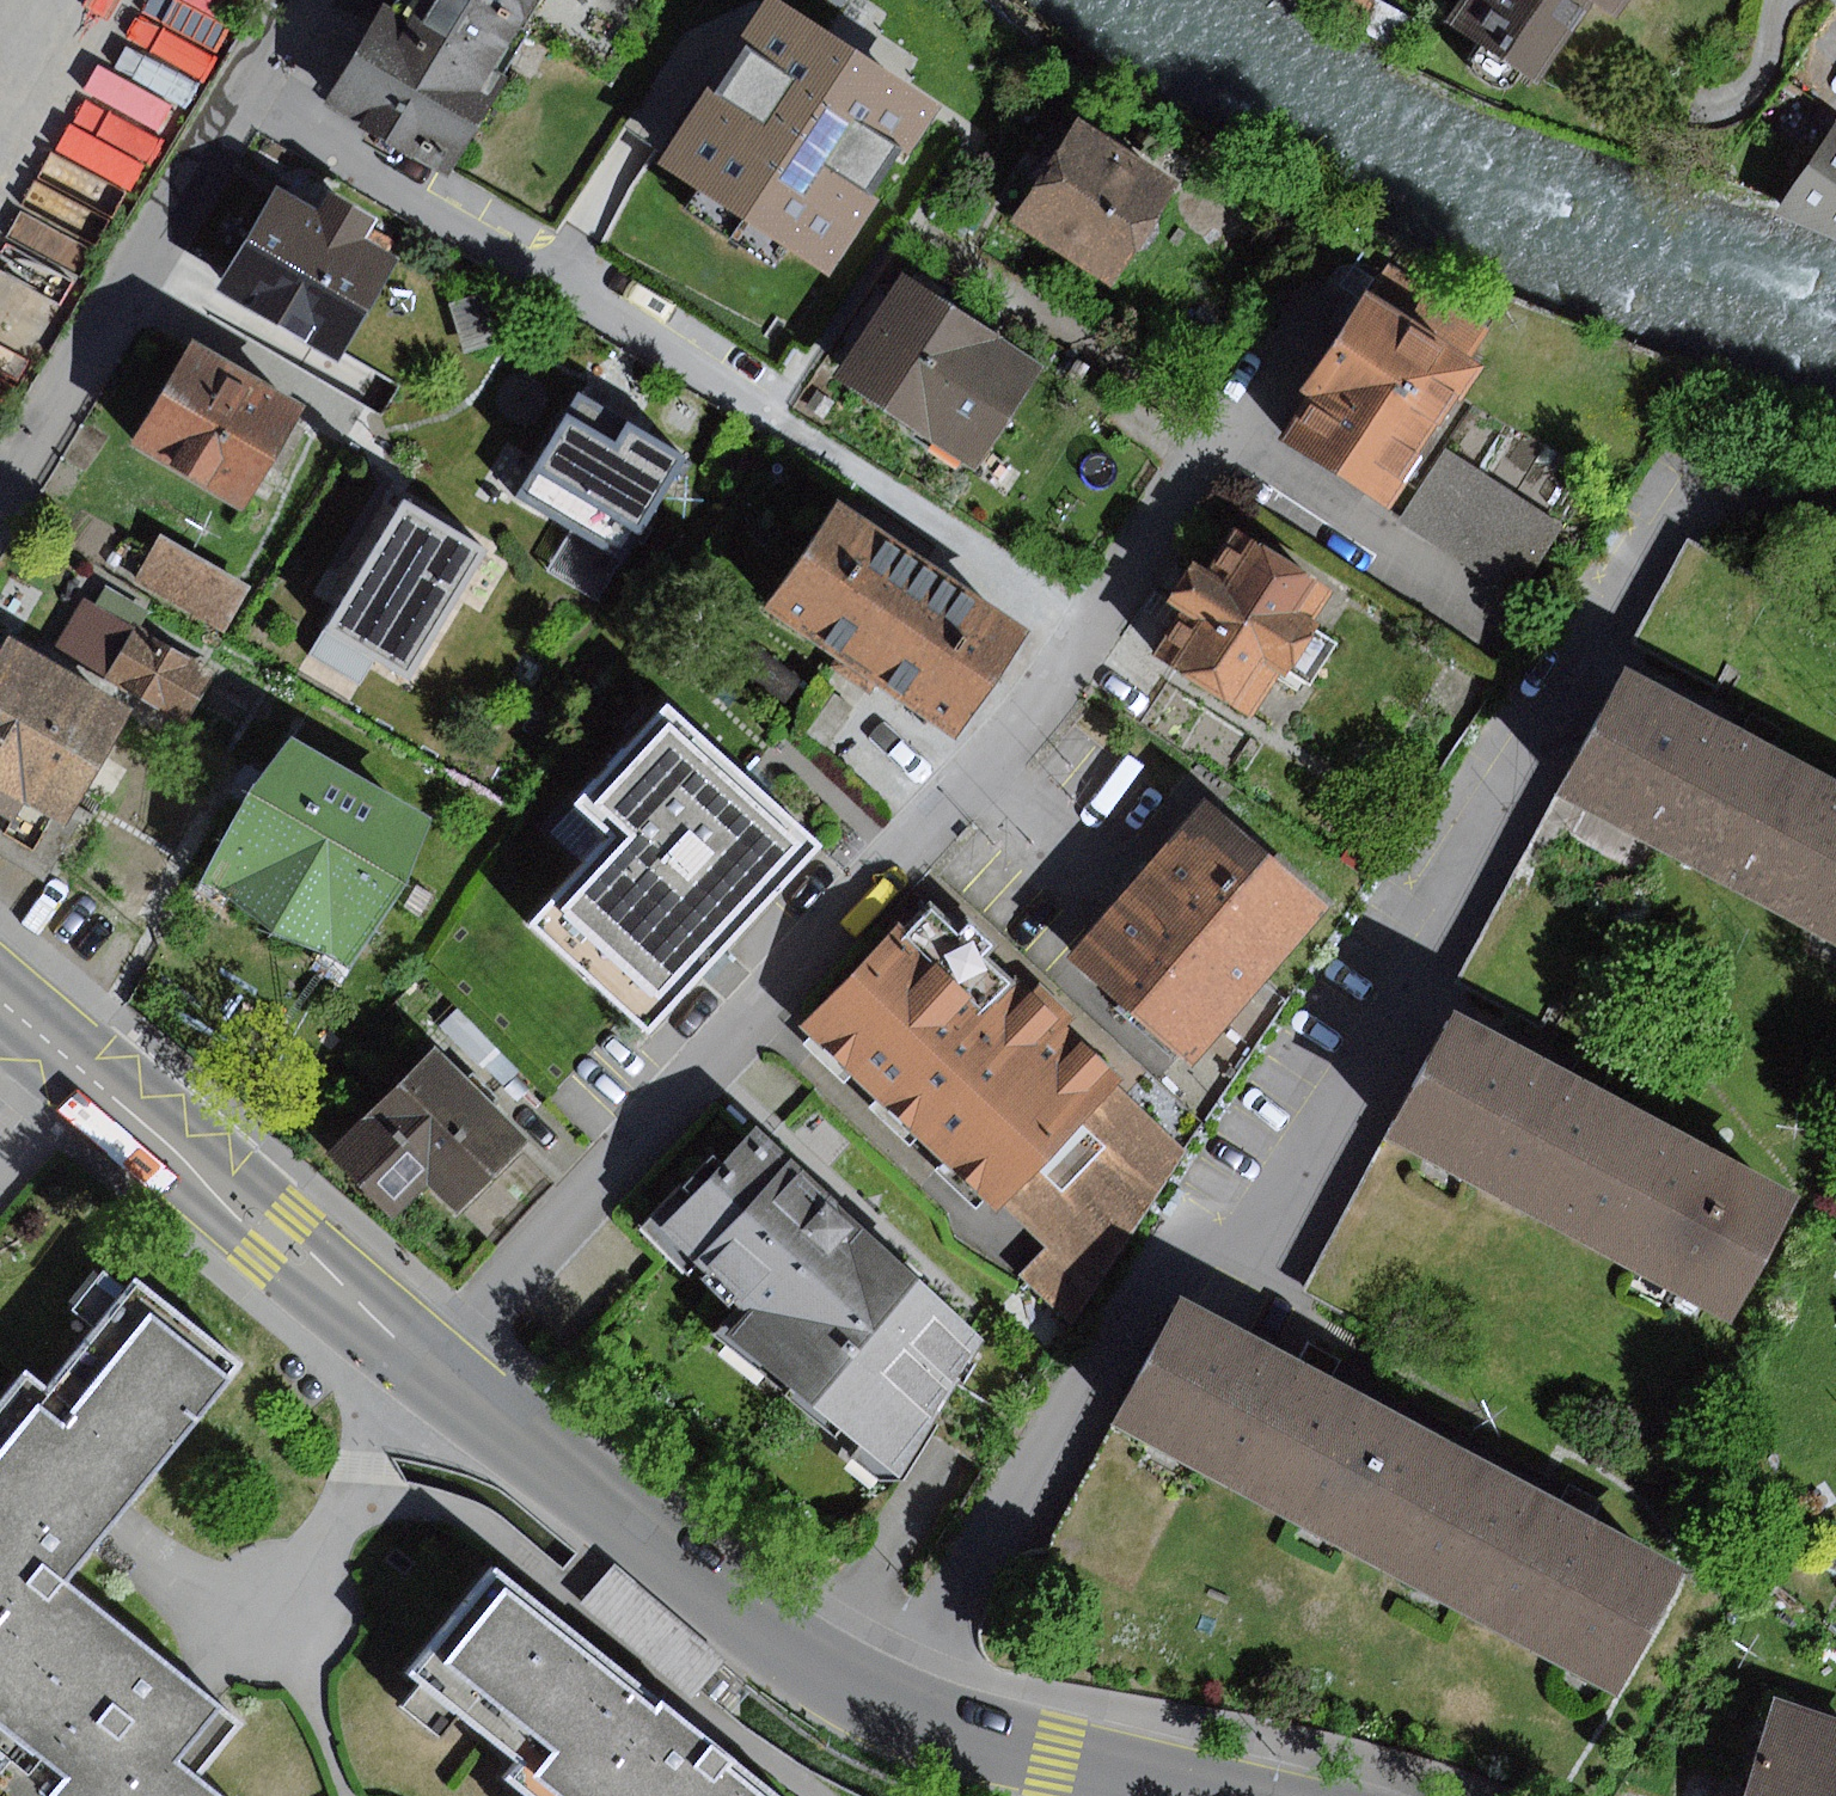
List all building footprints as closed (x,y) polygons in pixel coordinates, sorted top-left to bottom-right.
[(330,106),(450,178),(510,78),(498,71),(521,28),(538,0),(401,0),(396,9),(390,5),(330,106)] [(521,28),(612,83),(662,0),(538,0),(521,28)] [(779,0),(769,0),(661,163),(832,275),(943,107),(857,51),(779,0)] [(1343,0),(1314,0),(1335,13),(1343,0)] [(1335,13),(1400,51),(1417,21),(1381,0),(1343,0),(1335,13)] [(1540,83),(1593,6),(1620,24),(1636,0),(1472,0),(1455,25),(1540,83)] [(65,138),(120,174),(151,129),(96,92),(65,138)] [(1013,222),(1113,288),(1182,184),(1082,118),(1048,170),(1013,222)] [(1779,215),(1835,238),(1835,122),(1779,215)] [(219,292),(343,363),(402,260),(369,240),(380,221),(331,193),(319,213),(278,190),(219,292)] [(1392,266),(1373,296),(1471,359),(1490,329),(1392,266)] [(976,471),(1046,366),(956,307),(904,272),(834,377),(976,471)] [(484,293),(450,304),(465,353),(499,342),(484,293)] [(1373,296),(1280,441),(1391,511),(1483,366),(1471,359),(1373,296)] [(134,445),(246,510),(308,406),(196,341),(134,445)] [(613,412),(580,392),(517,497),(624,561),(687,456),(613,412)] [(1400,521),(1519,597),(1566,524),(1447,448),(1400,521)] [(405,500),(326,630),(378,661),(414,683),(493,553),(405,500)] [(958,738),(1030,633),(841,504),(769,609),(958,738)] [(1253,719),(1333,593),(1235,530),(1211,567),(1196,557),(1167,602),(1182,611),(1154,656),(1253,719)] [(133,582),(223,634),(251,586),(161,534),(133,582)] [(1771,583),(1690,542),(1638,646),(1719,686),(1771,583)] [(85,599),(57,647),(187,721),(215,672),(85,599)] [(378,661),(326,630),(302,670),(353,701),(378,661)] [(72,827),(137,709),(11,640),(0,660),(0,810),(16,819),(26,802),(72,827)] [(1625,670),(1561,792),(1646,836),(1835,934),(1835,779),(1625,670)] [(651,1038),(825,848),(670,707),(578,806),(612,837),(536,925),(651,1038)] [(291,736),(207,882),(354,966),(438,820),(291,736)] [(1561,792),(1495,917),(1578,961),(1646,836),(1561,792)] [(1195,1066),(1332,907),(1208,800),(1139,879),(1070,958),(1195,1066)] [(1000,1204),(1118,1082),(977,947),(929,900),(805,1027),(994,1210),(1000,1204)] [(1743,1329),(1808,1211),(1453,1016),(1389,1138),(1470,1181),(1743,1329)] [(427,1188),(458,1219),(534,1141),(486,1093),(437,1046),(329,1157),(394,1221),(427,1188)] [(1185,1152),(1118,1082),(1000,1204),(1048,1249),(1020,1274),(1075,1322),(1185,1152)] [(905,1477),(987,1341),(821,1188),(760,1131),(665,1229),(753,1309),(729,1338),(905,1477)] [(1389,1138),(1304,1296),(1385,1339),(1470,1181),(1389,1138)] [(193,1780),(239,1722),(184,1678),(65,1584),(113,1524),(116,1521),(243,1362),(140,1280),(51,1391),(27,1372),(0,1406),(0,1755),(5,1759),(0,1766),(0,1795),(213,1795),(193,1780)] [(1375,1562),(1439,1443),(1315,1375),(1181,1303),(1115,1425),(1202,1471),(1375,1562)] [(1202,1471),(1115,1425),(1048,1552),(1134,1598),(1202,1471)] [(1573,1514),(1439,1443),(1375,1562),(1624,1695),(1688,1576),(1573,1514)] [(1835,1572),(1835,1539),(1831,1537),(1817,1562),(1835,1572)] [(581,1604),(693,1700),(726,1661),(614,1565),(581,1604)] [(548,1618),(488,1570),(409,1670),(516,1754),(500,1773),(529,1795),(774,1795),(548,1618)] [(1744,1795),(1835,1795),(1835,1716),(1776,1697),(1744,1795)]
